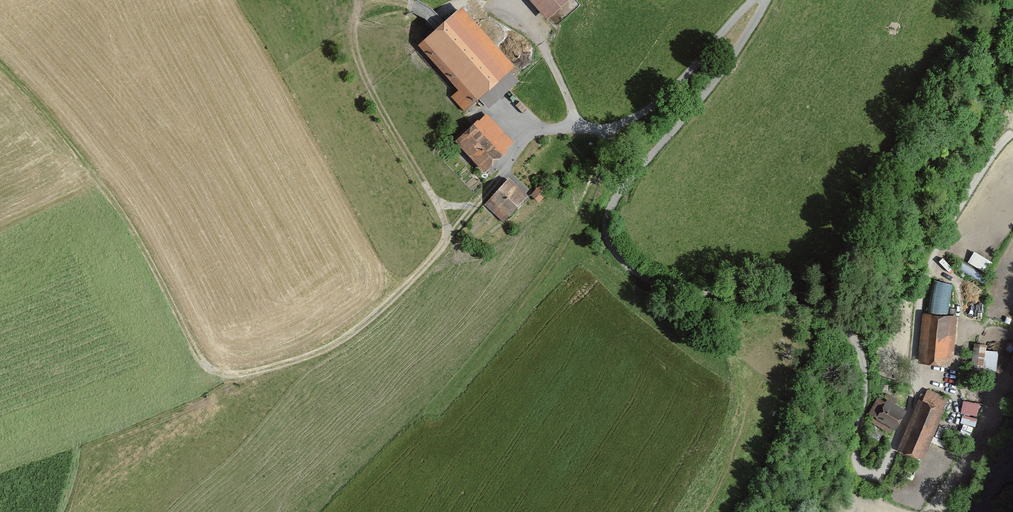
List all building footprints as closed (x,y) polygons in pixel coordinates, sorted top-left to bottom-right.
[(549,18),(569,0),(532,0),(549,18)] [(517,66),(462,5),(419,44),(459,89),(451,96),(466,112),(480,99),(489,109),(520,81),(511,71),(517,66)] [(516,142),(486,112),(456,143),(487,172),(516,142)] [(529,195),(510,177),(485,204),(504,221),(529,195)] [(551,192),(542,183),(532,194),(541,203),(551,192)] [(992,263),(974,252),(968,263),(986,274),(992,263)] [(989,278),(959,262),(956,268),(986,285),(989,278)] [(952,284),(934,281),(928,310),(946,314),(952,284)] [(956,318),(923,315),(920,357),(953,359),(956,318)] [(985,346),(975,344),(970,374),(981,376),(982,369),(985,351),(985,346)] [(998,352),(985,351),(982,369),(996,371),(998,352)] [(922,403),(919,401),(897,452),(921,462),(943,411),(941,410),(946,398),(928,390),(922,403)] [(906,411),(887,400),(886,403),(878,398),(869,413),(877,418),(876,420),(894,431),(906,411)] [(978,413),(981,402),(964,398),(962,410),(978,413)] [(965,412),(962,426),(974,429),(977,415),(965,412)]
